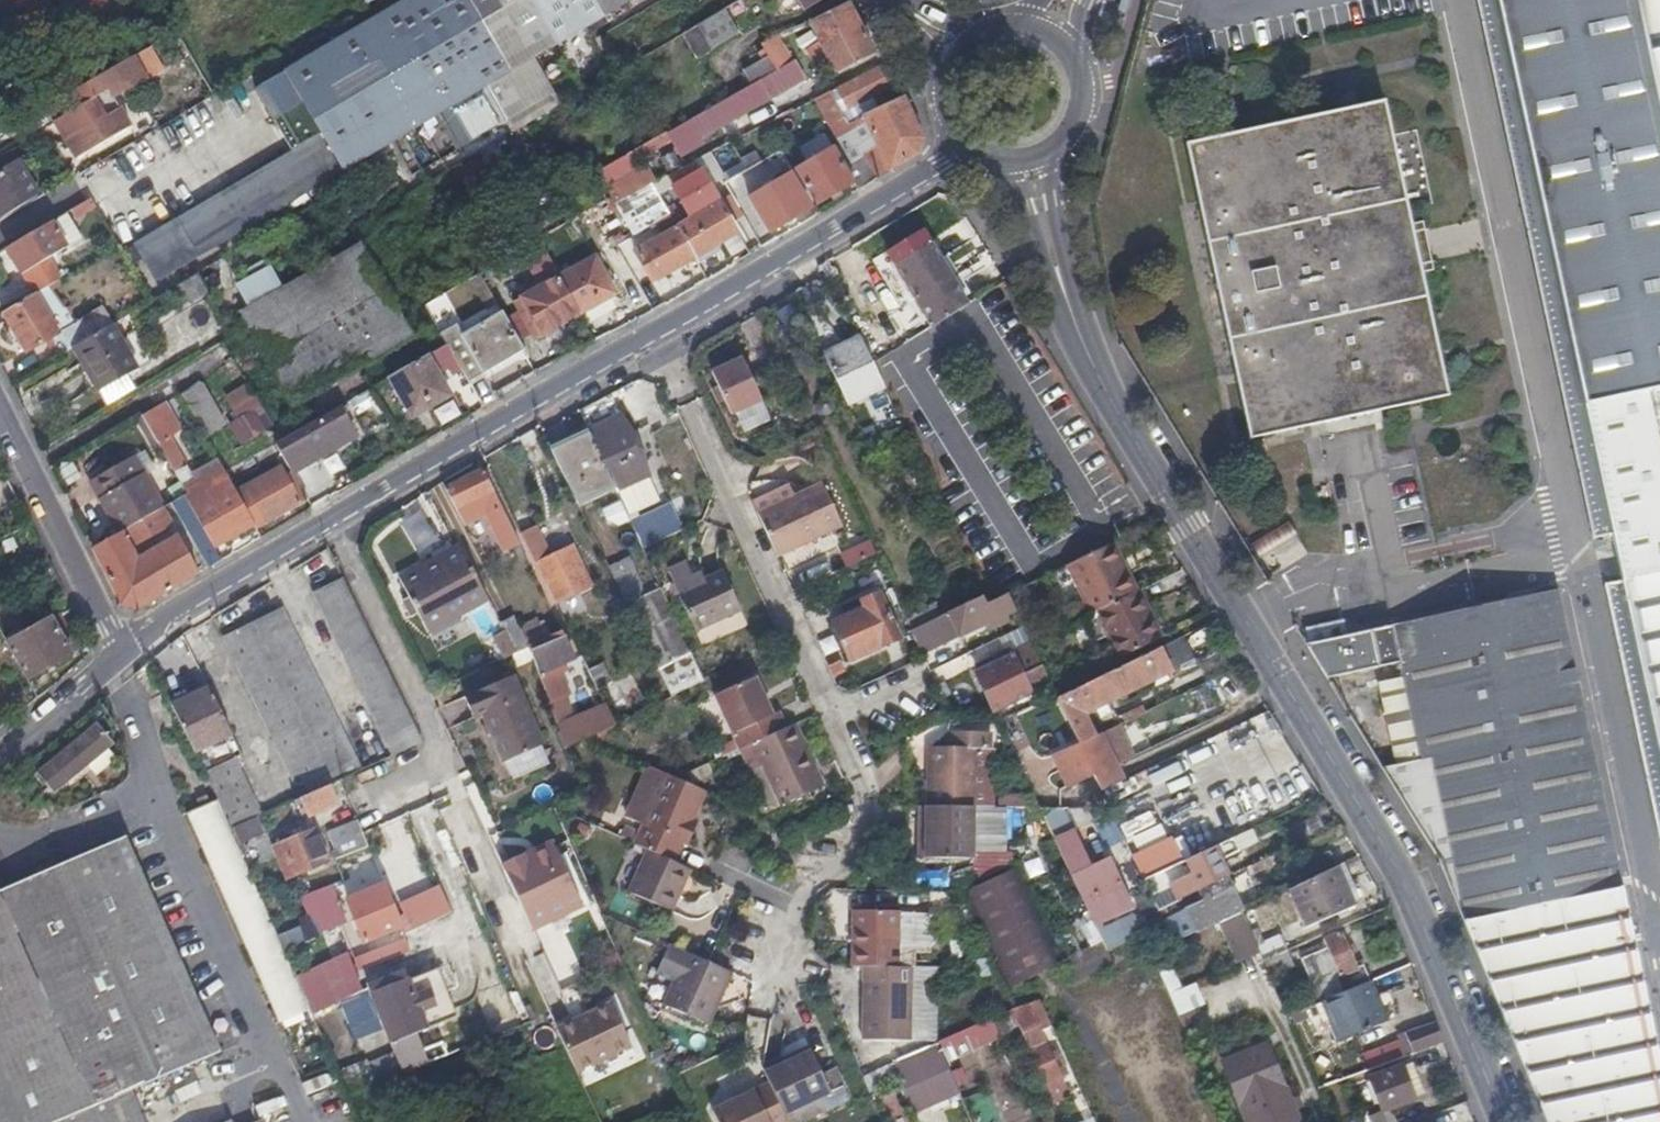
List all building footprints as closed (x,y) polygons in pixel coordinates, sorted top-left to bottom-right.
[(92,12),(89,14),(99,33),(123,18),(113,0),(85,0),(92,12)] [(505,114),(485,81),(508,67),(469,0),(406,0),(258,86),(293,146),(181,213),(200,247),(392,136),(411,168),(505,114)] [(505,114),(554,86),(535,52),(625,0),(469,0),(508,67),(485,81),(505,114)] [(749,10),(765,0),(743,0),(749,10)] [(804,9),(819,0),(799,0),(804,9)] [(1645,51),(1638,19),(1634,0),(1504,0),(1588,401),(1659,386),(1659,123),(1645,51)] [(1638,19),(1645,51),(1659,123),(1659,0),(1634,0),(1638,19)] [(821,43),(816,46),(810,49),(817,64),(829,58),(835,72),(875,53),(851,5),(811,24),(821,43)] [(683,33),(690,46),(697,58),(739,34),(725,9),(683,33)] [(793,44),(793,43),(791,41),(797,38),(794,34),(797,32),(793,26),(773,37),(781,51),(792,45),(793,46),(793,44)] [(620,70),(610,53),(600,36),(562,59),(582,93),(620,70)] [(762,44),(769,56),(774,64),(779,72),(790,66),(781,51),(773,37),(762,44)] [(743,71),(752,86),(779,72),(774,64),(769,56),(743,71)] [(779,72),(752,86),(690,121),(700,140),(803,81),(793,64),(790,66),(779,72)] [(56,120),(61,118),(81,154),(112,135),(129,125),(108,90),(127,79),(119,65),(48,106),(56,120)] [(828,125),(850,163),(863,155),(878,179),(918,155),(922,139),(904,99),(864,117),(873,138),(856,145),(846,124),(853,120),(846,108),(888,89),(878,69),(813,100),(820,111),(828,125)] [(1389,91),(1193,131),(1254,429),(1450,388),(1389,91)] [(818,132),(828,125),(820,111),(809,117),(818,132)] [(81,154),(61,118),(56,120),(55,121),(75,157),(81,154)] [(766,123),(757,127),(749,131),(755,142),(772,133),(766,123)] [(793,152),(791,149),(789,146),(795,143),(785,126),(772,133),(785,156),(793,152)] [(816,205),(836,194),(856,183),(836,147),(797,169),(816,205)] [(38,196),(12,151),(0,158),(0,219),(38,196)] [(863,155),(850,163),(864,187),(878,179),(863,155)] [(697,262),(706,256),(715,251),(712,246),(736,231),(702,171),(674,187),(692,218),(677,227),(694,256),(697,262)] [(751,200),(760,215),(770,231),(810,208),(790,173),(750,195),(738,174),(724,182),(738,207),(751,200)] [(8,245),(16,259),(24,272),(28,269),(39,289),(47,284),(62,276),(50,256),(83,237),(68,210),(8,245)] [(652,280),(694,256),(677,227),(675,225),(634,249),(652,280)] [(931,243),(895,266),(934,328),(971,306),(931,243)] [(410,332),(361,247),(286,289),(271,265),(236,285),(250,309),(242,314),(292,401),(410,332)] [(557,277),(578,314),(615,292),(595,256),(557,277)] [(236,285),(271,265),(266,257),(232,278),(236,285)] [(196,274),(188,279),(180,284),(189,300),(206,290),(196,274)] [(534,339),(578,314),(557,277),(537,289),(534,283),(528,287),(531,292),(513,302),(534,339)] [(74,346),(90,337),(79,318),(72,321),(64,306),(61,307),(47,284),(39,289),(2,311),(22,346),(48,332),(62,354),(74,346)] [(501,311),(481,323),(461,335),(483,372),(523,349),(501,311)] [(113,324),(90,337),(74,346),(100,389),(139,367),(113,324)] [(846,401),(864,392),(881,384),(860,337),(824,354),(846,401)] [(447,342),(440,346),(433,350),(442,367),(456,358),(447,342)] [(391,375),(402,394),(413,414),(451,393),(428,353),(391,375)] [(709,372),(719,393),(729,414),(762,399),(741,356),(709,372)] [(203,382),(182,391),(199,434),(221,426),(203,382)] [(237,445),(270,428),(246,382),(221,395),(234,420),(226,424),(237,445)] [(1588,401),(1595,437),(1624,576),(1606,580),(1659,830),(1659,386),(1588,401)] [(274,442),(286,461),(289,465),(331,441),(335,448),(356,436),(338,405),(274,442)] [(621,414),(587,429),(610,480),(627,516),(660,501),(621,414)] [(610,480),(587,429),(586,427),(548,443),(574,496),(610,480)] [(65,460),(69,467),(73,474),(93,461),(86,448),(65,460)] [(95,476),(126,529),(168,505),(137,452),(95,476)] [(587,587),(577,566),(567,546),(546,555),(499,460),(488,465),(554,603),(587,587)] [(280,465),(236,490),(255,523),(256,525),(308,495),(295,473),(288,477),(280,465)] [(187,494),(192,491),(197,487),(185,467),(175,473),(187,494)] [(445,487),(455,505),(465,523),(487,512),(503,545),(516,539),(482,468),(445,487)] [(777,553),(809,538),(842,522),(822,480),(758,511),(777,553)] [(231,483),(192,506),(215,547),(255,523),(236,490),(231,483)] [(215,547),(192,506),(185,495),(173,502),(210,567),(223,560),(215,547)] [(172,524),(162,508),(126,529),(95,548),(122,603),(138,609),(200,573),(179,536),(137,559),(131,549),(172,524)] [(1286,523),(1249,541),(1257,556),(1294,538),(1286,523)] [(844,567),(874,557),(869,541),(839,552),(844,567)] [(457,545),(426,560),(396,576),(423,629),(485,597),(457,545)] [(1062,568),(1085,616),(1129,595),(1118,571),(1106,547),(1062,568)] [(623,600),(643,592),(629,556),(609,564),(623,600)] [(676,589),(685,609),(695,629),(739,608),(721,568),(702,577),(694,581),(691,576),(685,561),(668,569),(676,589)] [(699,572),(691,576),(694,581),(702,577),(699,572)] [(425,740),(384,658),(343,577),(313,592),(394,755),(425,740)] [(663,587),(630,599),(665,696),(698,684),(663,587)] [(861,599),(862,602),(864,605),(835,619),(853,658),(901,635),(881,590),(861,599)] [(1129,595),(1085,616),(1096,639),(1107,634),(1119,659),(1161,638),(1139,590),(1129,595)] [(1363,735),(1441,863),(1547,1121),(1659,1121),(1659,1057),(1558,591),(1307,644),(1325,674),(1400,658),(1420,758),(1393,764),(1373,730),(1363,735)] [(987,604),(985,600),(983,596),(947,613),(959,637),(1016,611),(1008,594),(987,604)] [(582,605),(588,619),(595,633),(607,628),(593,600),(582,605)] [(914,629),(928,622),(942,615),(937,603),(908,616),(914,629)] [(303,799),(330,786),(361,771),(281,608),(223,636),(303,799)] [(502,660),(527,648),(513,619),(488,632),(502,660)] [(12,642),(30,677),(73,655),(55,620),(12,642)] [(529,644),(535,659),(541,673),(574,658),(560,629),(529,644)] [(1009,705),(1011,708),(1012,711),(1019,707),(1017,701),(1043,689),(1042,686),(1050,682),(1032,645),(976,671),(995,712),(1009,705)] [(1079,743),(1092,737),(1080,712),(1170,668),(1161,649),(1058,698),(1079,743)] [(471,716),(476,714),(482,712),(502,759),(540,743),(510,674),(462,694),(471,716)] [(751,742),(785,726),(778,711),(772,714),(754,675),(714,694),(739,747),(751,742)] [(607,726),(597,703),(586,681),(574,687),(585,709),(557,722),(566,746),(607,726)] [(196,752),(214,742),(233,733),(210,687),(173,705),(196,752)] [(1170,687),(1162,691),(1153,695),(1155,699),(1143,705),(1146,712),(1176,698),(1170,687)] [(73,743),(82,761),(116,731),(105,718),(73,743)] [(794,722),(785,726),(751,742),(781,803),(823,783),(794,722)] [(1118,724),(1092,737),(1079,743),(1095,777),(1102,792),(1122,782),(1115,767),(1134,758),(1118,724)] [(975,763),(960,730),(944,730),(944,746),(929,746),(928,805),(973,805),(975,805),(975,763)] [(988,731),(960,730),(975,763),(975,748),(988,748),(988,731)] [(55,787),(82,761),(73,743),(42,774),(55,787)] [(1095,777),(1079,743),(1053,755),(1069,789),(1095,777)] [(206,772),(234,831),(259,819),(264,817),(234,758),(206,772)] [(649,849),(676,861),(685,842),(689,843),(699,820),(695,818),(707,791),(667,773),(636,843),(649,849)] [(337,801),(330,786),(303,799),(298,801),(307,819),(330,808),(337,801)] [(280,1019),(294,1012),(307,1006),(217,800),(189,812),(280,1019)] [(407,811),(424,862),(449,854),(432,803),(407,811)] [(973,857),(973,805),(928,805),(920,805),(920,821),(927,822),(926,857),(973,857)] [(259,819),(234,831),(245,856),(271,845),(259,819)] [(1158,911),(1191,895),(1225,879),(1217,862),(1275,835),(1268,822),(1144,882),(1158,911)] [(342,857),(367,847),(357,823),(332,833),(342,857)] [(234,1043),(142,831),(0,892),(0,1121),(59,1121),(62,1121),(145,1121),(131,1090),(234,1043)] [(1130,904),(1120,881),(1110,858),(1091,867),(1075,831),(1055,839),(1094,921),(1130,904)] [(273,850),(280,865),(287,881),(325,865),(312,833),(273,850)] [(582,905),(554,845),(504,868),(531,928),(582,905)] [(691,868),(676,861),(649,849),(630,891),(673,909),(691,868)] [(1331,852),(1294,869),(1301,886),(1338,869),(1331,852)] [(1249,867),(1250,871),(1252,875),(1277,863),(1273,856),(1249,867)] [(1011,985),(1066,959),(1022,864),(967,890),(1011,985)] [(1355,906),(1338,869),(1301,886),(1291,890),(1308,927),(1355,906)] [(301,898),(311,920),(314,918),(325,914),(341,907),(332,885),(301,898)] [(393,912),(383,886),(362,895),(368,911),(354,917),(365,942),(379,937),(383,935),(400,928),(393,912)] [(1218,921),(1220,926),(1238,917),(1224,887),(1206,896),(1208,901),(1169,920),(1178,939),(1218,921)] [(400,928),(403,935),(451,915),(442,892),(393,912),(400,928)] [(368,911),(362,895),(348,900),(354,917),(368,911)] [(899,910),(900,909),(854,909),(853,964),(864,964),(899,964),(910,964),(910,948),(912,948),(928,946),(929,914),(914,911),(899,910)] [(325,914),(314,918),(315,921),(318,920),(323,933),(332,929),(325,914)] [(1238,917),(1220,926),(1238,965),(1260,955),(1251,934),(1242,915),(1238,917)] [(1142,936),(1135,922),(1100,937),(1108,951),(1142,936)] [(284,949),(305,941),(299,927),(278,935),(284,949)] [(1251,934),(1260,955),(1263,962),(1289,951),(1282,936),(1264,944),(1258,930),(1251,934)] [(1369,981),(1366,974),(1362,966),(1357,968),(1341,933),(1323,941),(1333,963),(1307,975),(1320,1003),(1323,1001),(1369,981)] [(365,942),(355,946),(361,961),(372,956),(376,965),(386,962),(385,959),(393,957),(383,935),(379,937),(365,942)] [(386,962),(389,968),(415,958),(411,950),(393,957),(385,959),(386,962)] [(664,1002),(687,1013),(711,1023),(726,990),(719,987),(727,968),(687,950),(664,1002)] [(910,964),(899,964),(864,964),(864,982),(865,982),(864,1038),(910,1038),(911,964),(910,964)] [(365,990),(342,1000),(352,1022),(378,1011),(392,1043),(429,1028),(459,1017),(439,968),(407,981),(396,985),(394,979),(383,984),(385,989),(367,996),(365,990)] [(719,987),(726,990),(734,971),(727,968),(719,987)] [(1370,981),(1369,981),(1323,1001),(1340,1039),(1386,1020),(1370,981)] [(1014,1007),(1020,1021),(1052,1094),(1067,1087),(1031,1000),(1014,1007)] [(612,1004),(558,1031),(577,1074),(632,1047),(612,1004)] [(998,1032),(1020,1021),(1014,1007),(991,1017),(997,1029),(997,1031),(998,1032)] [(975,1040),(997,1029),(991,1017),(989,1018),(970,1027),(975,1040)] [(1351,1077),(1357,1074),(1363,1072),(1359,1062),(1409,1045),(1413,1054),(1443,1042),(1435,1022),(1344,1055),(1351,1077)] [(429,1028),(392,1043),(395,1052),(405,1075),(441,1058),(429,1028)] [(936,1042),(889,1063),(910,1112),(958,1091),(936,1042)] [(1294,1106),(1285,1086),(1282,1088),(1263,1044),(1223,1062),(1248,1121),(1301,1121),(1294,1106)] [(770,1082),(784,1113),(831,1091),(811,1050),(765,1071),(770,1082)] [(405,1075),(395,1052),(370,1063),(379,1086),(405,1075)] [(370,1063),(341,1076),(350,1099),(379,1086),(370,1063)] [(1369,1081),(1376,1096),(1382,1111),(1414,1098),(1401,1067),(1369,1081)] [(784,1113),(770,1082),(712,1109),(718,1121),(788,1121),(784,1113)] [(1023,1116),(1005,1112),(1002,1121),(1022,1121),(1023,1116)] [(1382,1115),(1379,1114),(1370,1119),(1371,1121),(1385,1121),(1382,1115)]
